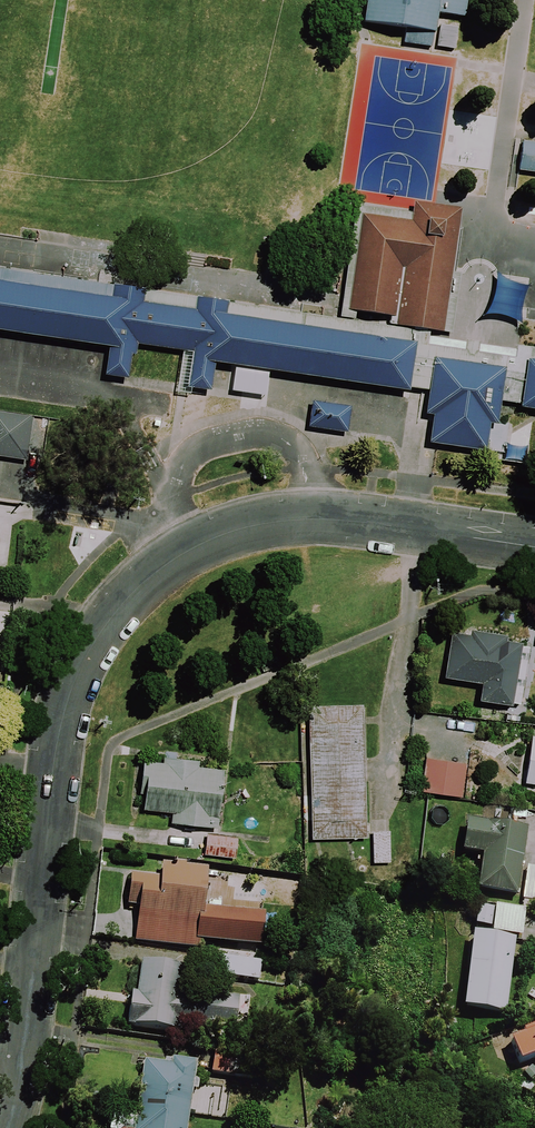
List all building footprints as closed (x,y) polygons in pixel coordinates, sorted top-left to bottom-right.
[(366,16),(437,27),(440,8),(467,12),(469,0),(369,0),(366,16)] [(524,138),(520,167),(534,169),(534,140),(524,138)] [(413,217),(364,210),(350,307),(397,313),(404,264),(407,264),(398,321),(445,328),(463,204),(416,197),(413,217)] [(112,342),(107,372),(134,376),(139,340),(195,349),(190,384),(213,388),(217,358),(412,387),(419,338),(228,310),(229,298),(199,293),(197,306),(145,298),(147,285),(116,280),(114,293),(0,276),(0,325),(112,342)] [(508,364),(436,353),(428,410),(435,411),(431,439),(488,448),(492,420),(500,421),(508,364)] [(530,353),(522,403),(534,405),(534,354),(530,353)] [(29,457),(34,417),(0,413),(0,453),(29,457)] [(476,704),(521,710),(530,643),(448,632),(442,681),(478,686),(476,704)] [(368,836),(364,704),(311,706),(315,837),(368,836)] [(528,738),(521,785),(534,787),(534,739),(528,738)] [(457,800),(463,765),(425,759),(420,794),(457,800)] [(220,768),(142,762),(138,812),(170,815),(169,826),(215,830),(220,768)] [(528,828),(469,821),(465,852),(485,855),(481,890),(519,895),(528,828)] [(393,831),(375,830),(375,861),(393,861),(393,831)] [(233,859),(234,837),(203,837),(203,859),(233,859)] [(201,911),(205,872),(184,870),(184,867),(158,864),(157,878),(150,877),(128,875),(125,904),(138,906),(134,938),(151,940),(178,942),(198,944),(225,947),(223,959),(221,980),(255,983),(257,963),(262,917),(201,911)] [(529,867),(524,900),(534,901),(534,868),(529,867)] [(526,909),(480,902),(476,928),(523,934),(526,909)] [(516,938),(474,933),(465,1007),(506,1013),(516,938)] [(188,981),(133,973),(125,1028),(180,1036),(188,981)] [(240,994),(218,991),(214,1018),(236,1021),(240,994)] [(511,1035),(521,1065),(534,1060),(534,1027),(511,1035)] [(141,1060),(132,1127),(181,1127),(183,1117),(221,1122),(225,1087),(196,1083),(198,1067),(141,1060)] [(206,1060),(205,1078),(225,1079),(226,1061),(206,1060)]
